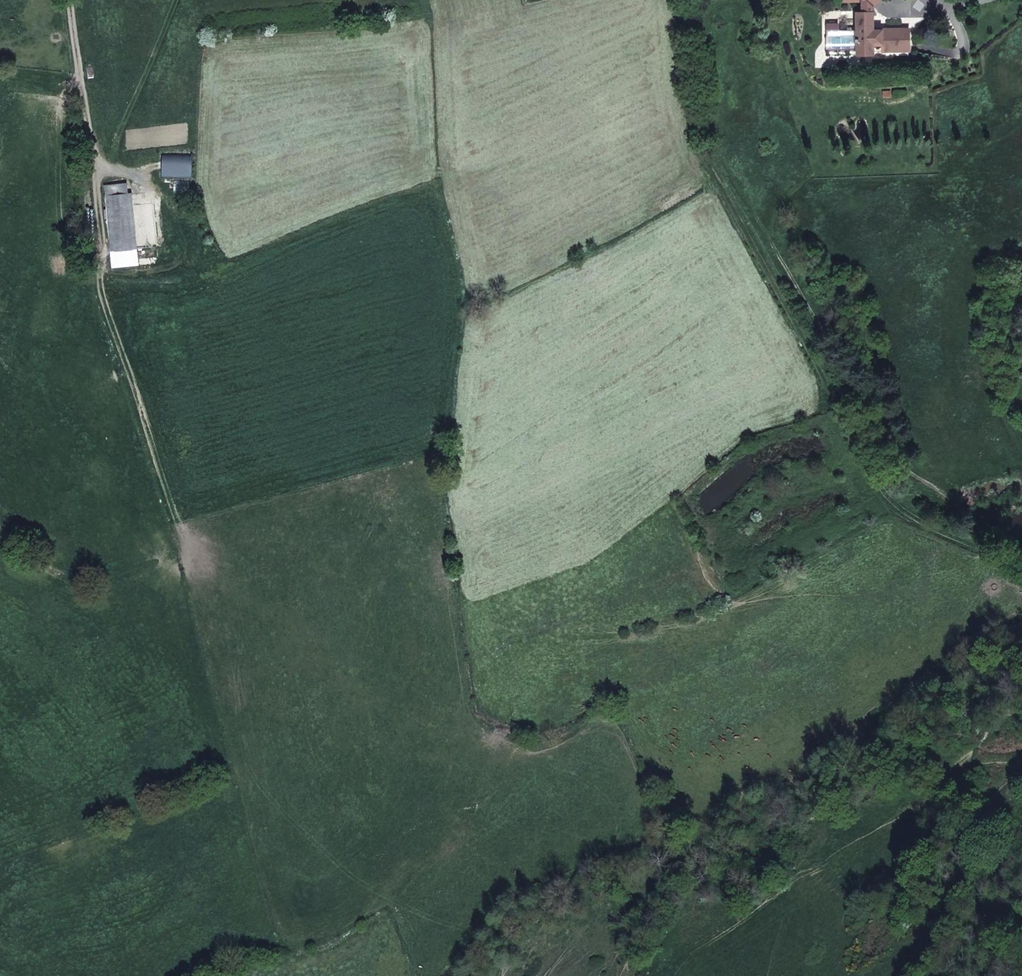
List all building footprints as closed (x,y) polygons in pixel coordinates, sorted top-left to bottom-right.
[(863,12),(856,12),(857,29),(838,30),(838,23),(827,23),(827,49),(857,49),(857,54),(873,54),(873,44),(882,44),(882,51),(906,50),(906,40),(909,40),(909,28),(882,29),(882,30),(882,34),(875,34),(874,34),(874,31),(873,31),(873,6),(879,0),(863,0),(863,12)] [(113,265),(138,263),(131,193),(127,193),(126,183),(108,185),(109,195),(106,196),(113,265)]
